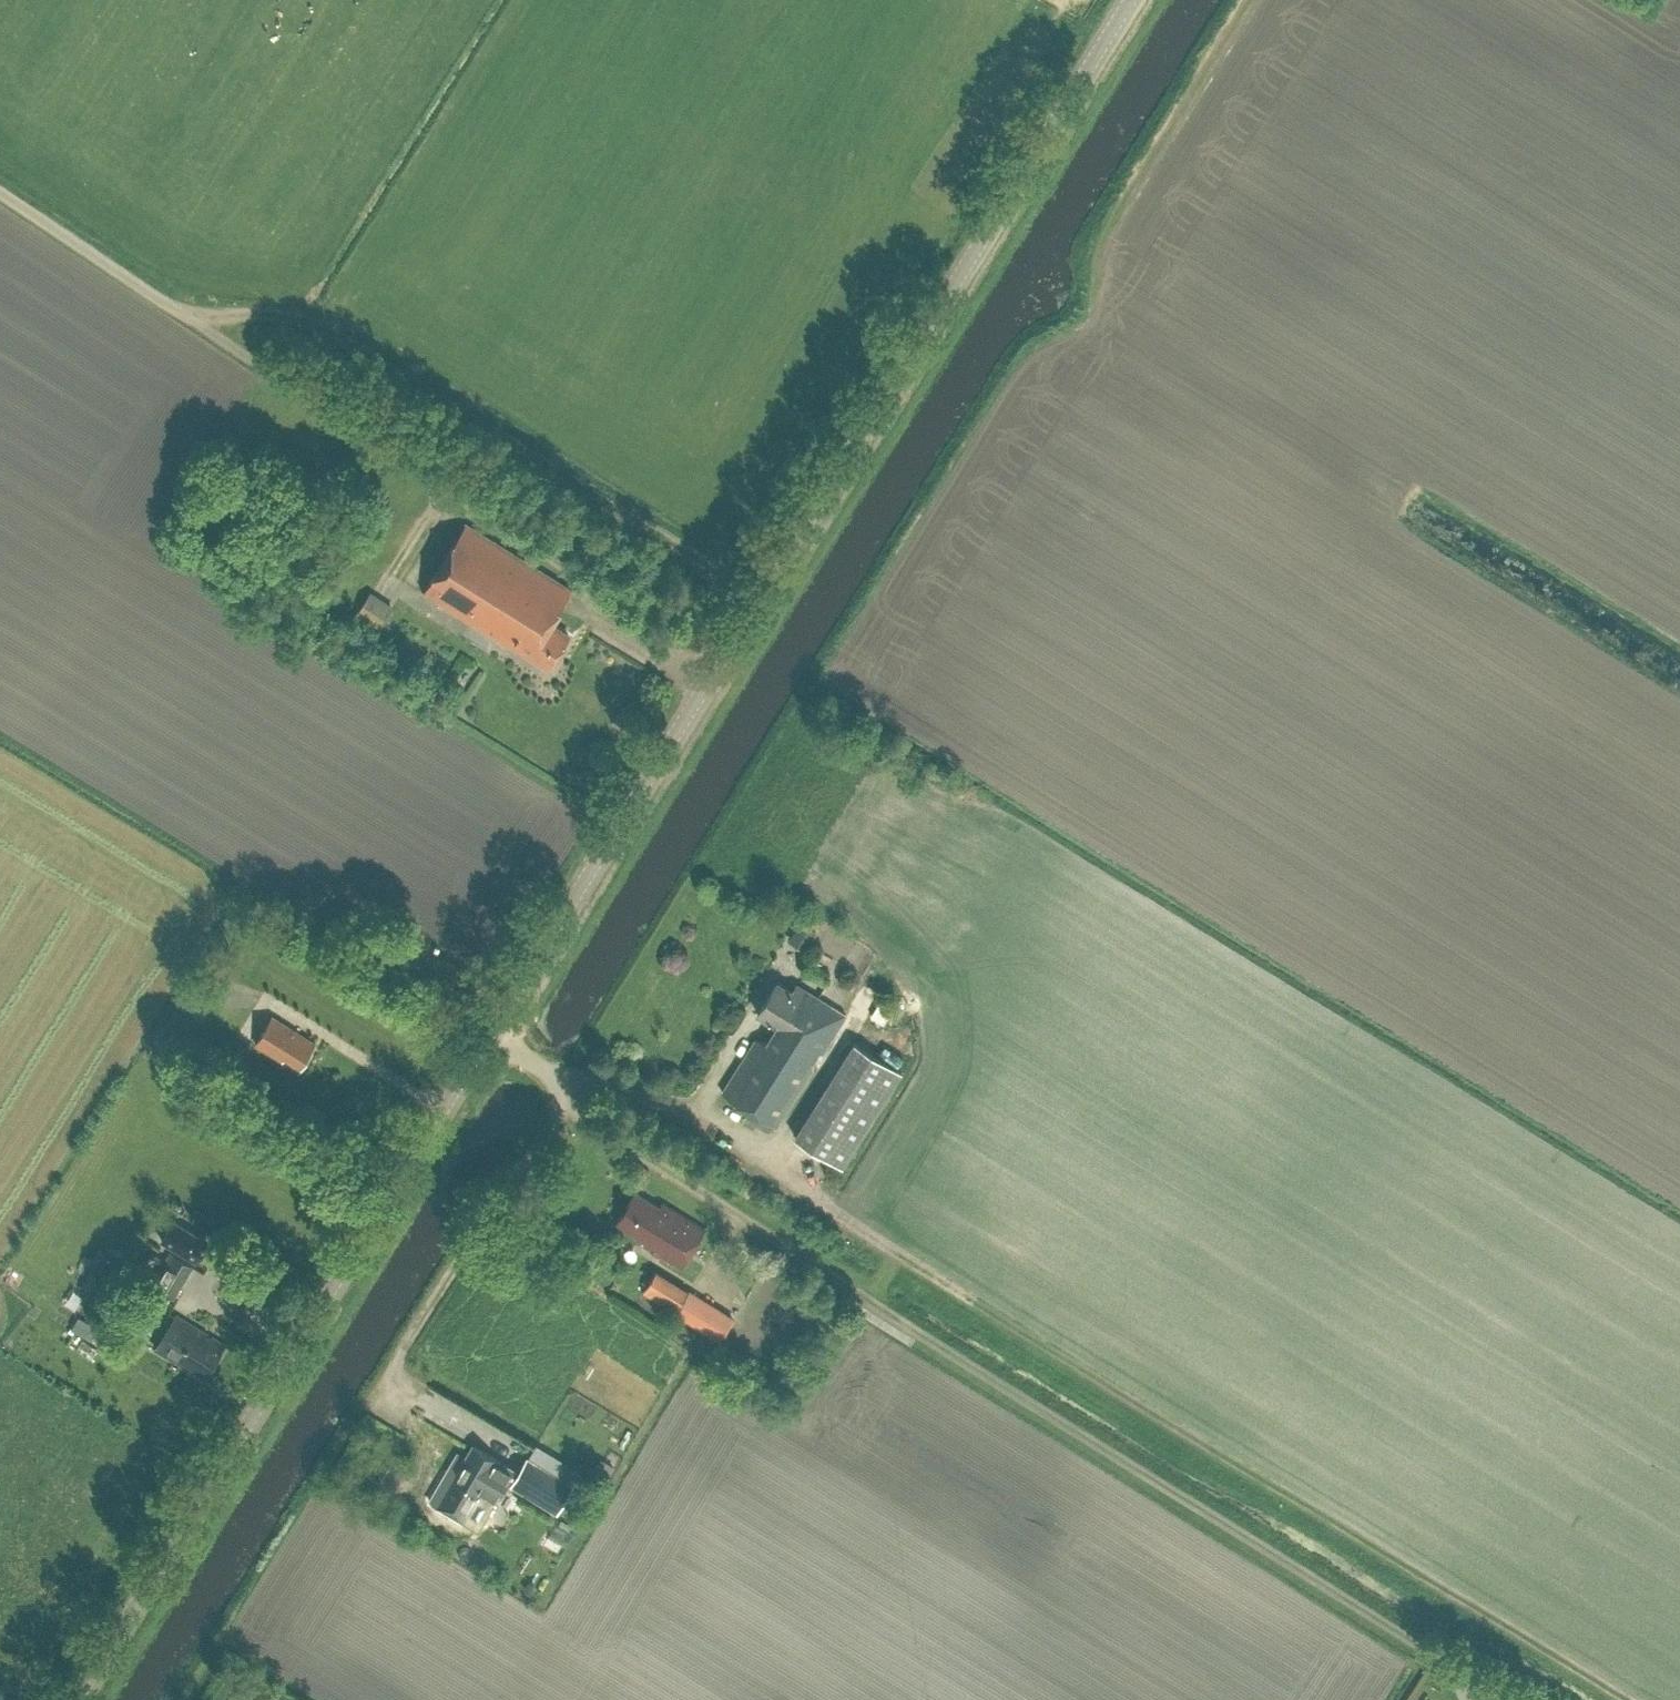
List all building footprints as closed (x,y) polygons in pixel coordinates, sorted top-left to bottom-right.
[(549,667),(568,636),(549,624),(571,587),(466,522),(421,594),(510,648),(512,645),(549,667)] [(369,593),(357,612),(380,627),(392,608),(369,593)] [(674,729),(676,715),(661,713),(659,727),(674,729)] [(816,933),(800,922),(788,941),(804,951),(816,933)] [(792,991),(777,981),(758,1013),(778,1026),(767,1043),(757,1037),(723,1092),(777,1126),(846,1015),(797,984),(792,991)] [(878,1024),(887,1010),(873,1001),(864,1015),(878,1024)] [(301,1067),(316,1043),(274,1017),(257,1044),(283,1060),(285,1057),(301,1067)] [(844,1167),(903,1072),(854,1042),(795,1137),(844,1167)] [(728,1143),(722,1151),(742,1166),(748,1158),(728,1143)] [(658,1205),(636,1192),(616,1223),(640,1238),(637,1241),(680,1267),(704,1229),(660,1202),(658,1205)] [(197,1261),(210,1239),(174,1217),(161,1239),(197,1261)] [(174,1298),(194,1265),(170,1250),(150,1284),(174,1298)] [(131,1259),(125,1269),(137,1277),(143,1267),(131,1259)] [(657,1270),(642,1292),(675,1313),(689,1290),(657,1270)] [(72,1327),(85,1335),(92,1324),(79,1316),(72,1327)] [(205,1378),(225,1345),(177,1316),(157,1348),(205,1378)] [(515,1469),(473,1445),(464,1461),(457,1457),(448,1473),(496,1502),(515,1469)] [(528,1456),(511,1484),(556,1511),(573,1484),(528,1456)] [(615,1465),(602,1458),(596,1470),(609,1477),(615,1465)] [(240,1699),(226,1691),(221,1699),(239,1699),(240,1699)]
